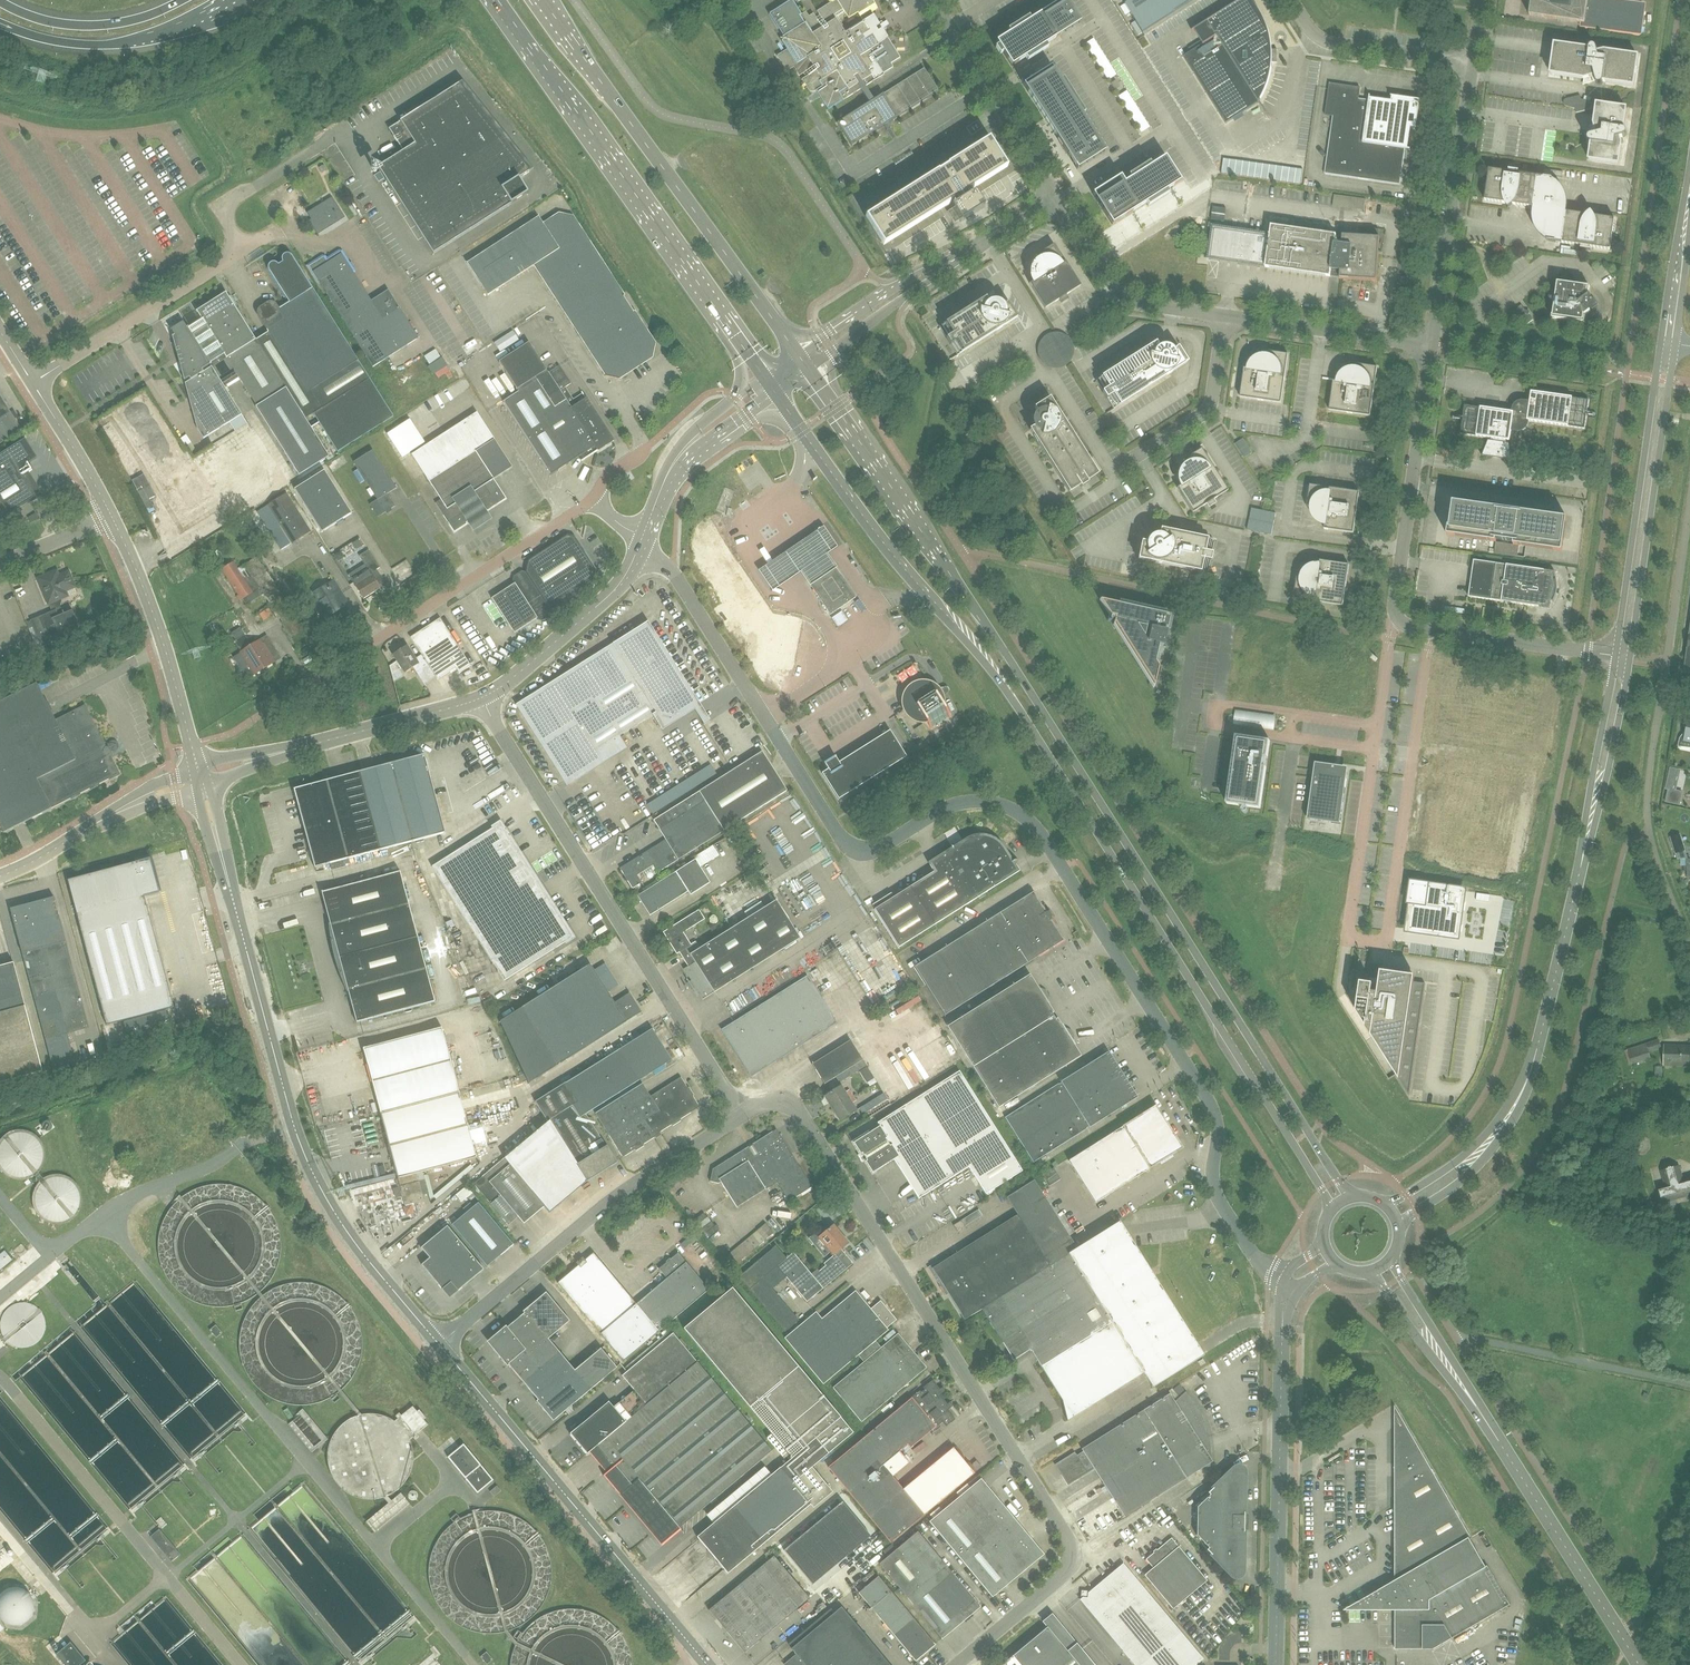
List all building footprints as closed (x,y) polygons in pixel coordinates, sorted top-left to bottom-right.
[(871,12),(877,8),(874,2),(872,0),(828,0),(830,3),(817,11),(819,15),(816,18),(813,13),(809,16),(806,12),(802,14),(795,4),(793,0),(791,0),(770,14),(784,36),(782,37),(784,40),(781,41),(787,49),(777,56),(787,72),(794,67),(799,76),(803,73),(806,77),(801,79),(807,89),(810,91),(813,92),(816,91),(828,110),(860,89),(869,103),(837,123),(852,146),(884,126),(887,130),(891,128),(888,123),(911,109),(920,104),(920,103),(938,91),(924,68),(914,74),(914,73),(905,79),(905,80),(873,100),(865,86),(884,74),(883,73),(893,67),(891,64),(900,58),(888,38),(883,31),(886,29),(882,21),(878,23),(873,15),(871,12)] [(1060,36),(1058,32),(1065,27),(1065,28),(1066,28),(1067,28),(1067,29),(1068,28),(1069,28),(1069,27),(1070,27),(1070,26),(1070,25),(1070,24),(1074,21),(1070,15),(1074,12),(1066,0),(1062,0),(1031,20),(1029,16),(1008,30),(1010,33),(996,42),(998,45),(995,47),(1000,55),(1003,52),(1007,59),(1010,58),(1014,64),(1025,57),(1027,61),(1048,48),(1046,44),(1060,36)] [(1193,0),(1130,0),(1124,4),(1142,32),(1193,0)] [(1192,31),(1193,32),(1195,30),(1204,44),(1184,57),(1226,123),(1259,102),(1269,119),(1270,119),(1260,101),(1262,97),(1265,91),(1267,86),(1268,82),(1269,79),(1270,75),(1271,71),(1272,67),(1272,62),(1277,63),(1278,49),(1272,50),(1272,47),(1272,43),(1271,40),(1271,37),(1270,34),(1269,31),(1267,25),(1264,19),(1263,16),(1261,13),(1260,10),(1258,8),(1254,2),(1252,0),(1242,0),(1192,31)] [(1639,36),(1640,32),(1639,32),(1643,3),(1620,0),(1532,0),(1530,15),(1581,23),(1580,27),(1639,36)] [(1634,86),(1638,56),(1605,52),(1604,52),(1604,53),(1598,54),(1598,50),(1597,50),(1597,49),(1596,47),(1595,46),(1593,46),(1591,46),(1590,48),(1590,49),(1555,44),(1551,74),(1585,79),(1586,83),(1596,81),(1596,82),(1597,84),(1598,85),(1600,85),(1602,85),(1603,83),(1604,82),(1634,86)] [(1028,92),(1057,138),(1067,153),(1070,151),(1076,161),(1085,155),(1085,156),(1086,156),(1086,157),(1087,157),(1088,156),(1089,156),(1089,155),(1090,154),(1089,153),(1089,152),(1097,148),(1101,145),(1082,115),(1085,113),(1063,78),(1060,80),(1053,69),(1046,73),(1044,71),(1023,84),(1028,92)] [(1115,80),(1111,83),(1115,90),(1120,87),(1115,80)] [(460,84),(389,129),(404,152),(379,168),(387,180),(433,253),(527,194),(518,179),(533,169),(463,82),(460,84)] [(1416,129),(1421,100),(1391,96),(1392,96),(1392,101),(1370,98),(1371,95),(1370,95),(1369,100),(1359,99),(1361,87),(1330,83),(1325,115),(1333,116),(1325,174),(1400,185),(1405,149),(1411,150),(1411,149),(1408,148),(1411,127),(1416,128),(1416,129)] [(1566,106),(1567,106),(1576,109),(1577,113),(1590,109),(1591,109),(1592,108),(1593,107),(1593,106),(1593,105),(1593,104),(1592,103),(1592,102),(1591,102),(1590,102),(1583,100),(1581,99),(1580,95),(1567,99),(1566,99),(1565,99),(1565,100),(1564,101),(1564,102),(1564,103),(1564,104),(1565,105),(1566,106)] [(1627,109),(1597,104),(1594,124),(1595,125),(1590,126),(1593,136),(1591,136),(1589,137),(1588,138),(1588,140),(1589,142),(1590,143),(1592,143),(1589,160),(1619,164),(1622,144),(1621,143),(1621,144),(1619,138),(1623,137),(1624,137),(1626,136),(1627,134),(1627,133),(1627,131),(1626,130),(1624,129),(1627,109)] [(978,120),(966,128),(971,135),(983,128),(978,120)] [(883,245),(952,202),(954,205),(951,207),(954,212),(954,213),(953,214),(954,214),(954,215),(954,216),(955,216),(955,217),(956,217),(957,217),(960,222),(984,207),(974,192),(971,194),(969,191),(1007,167),(989,138),(947,165),(947,166),(938,171),(865,217),(883,245)] [(1124,182),(1113,190),(1112,189),(1111,189),(1110,189),(1109,189),(1108,190),(1108,191),(1108,192),(1108,193),(1100,198),(1106,208),(1103,210),(1112,224),(1146,203),(1148,206),(1169,193),(1167,190),(1181,181),(1169,163),(1167,165),(1162,158),(1151,165),(1149,162),(1128,175),(1130,178),(1124,182)] [(1229,175),(1231,159),(1224,158),(1222,174),(1229,175)] [(1229,175),(1235,175),(1238,160),(1231,159),(1229,175)] [(1242,176),(1244,161),(1238,160),(1235,175),(1242,176)] [(1251,162),(1244,161),(1242,176),(1248,177),(1251,162)] [(1251,162),(1248,177),(1255,178),(1257,163),(1251,162)] [(319,166),(322,172),(327,169),(324,163),(319,166)] [(1257,163),(1255,178),(1261,179),(1264,164),(1257,163)] [(1261,179),(1268,180),(1270,165),(1264,164),(1261,179)] [(1270,165),(1268,180),(1274,181),(1277,166),(1270,165)] [(1281,182),(1283,167),(1277,166),(1274,181),(1281,182)] [(1281,182),(1287,183),(1290,168),(1283,167),(1281,182)] [(1296,168),(1290,168),(1287,183),(1294,184),(1296,168)] [(1296,168),(1294,184),(1301,185),(1303,170),(1296,168)] [(1485,200),(1533,207),(1533,210),(1533,212),(1532,214),(1532,216),(1533,218),(1533,220),(1533,223),(1534,224),(1535,226),(1536,229),(1537,230),(1538,233),(1540,234),(1541,236),(1543,237),(1544,239),(1546,240),(1547,241),(1581,246),(1581,249),(1591,250),(1591,247),(1611,250),(1615,219),(1566,212),(1567,210),(1567,207),(1568,206),(1568,204),(1568,202),(1567,200),(1567,197),(1566,195),(1565,193),(1564,190),(1563,189),(1562,187),(1560,185),(1559,183),(1557,181),(1555,180),(1553,178),(1519,173),(1519,170),(1509,169),(1509,172),(1489,169),(1485,200)] [(318,234),(331,226),(345,217),(332,197),(315,208),(319,215),(317,216),(318,219),(311,224),(318,234)] [(538,217),(467,263),(488,295),(535,265),(606,375),(619,377),(651,357),(654,343),(572,217),(559,214),(544,225),(538,217)] [(1213,227),(1209,259),(1331,276),(1340,277),(1340,279),(1377,281),(1380,238),(1343,235),(1342,244),(1336,243),(1337,236),(1272,226),(1271,235),(1213,227)] [(1066,295),(1080,286),(1054,244),(1035,256),(1038,260),(1036,261),(1034,264),(1033,266),(1032,269),(1031,272),(1032,275),(1032,278),(1033,280),(1029,283),(1045,308),(1060,299),(1061,302),(1067,298),(1066,295)] [(325,291),(373,367),(391,395),(436,366),(418,338),(388,290),(371,301),(353,273),(354,273),(351,268),(352,267),(350,263),(348,264),(342,253),(339,255),(337,253),(334,253),(327,257),(326,256),(323,255),(308,264),(325,291)] [(259,337),(271,356),(290,386),(309,416),(313,414),(337,452),(395,415),(371,378),(370,379),(358,360),(331,317),(313,288),(292,256),(292,255),(291,255),(290,254),(289,254),(288,254),(287,254),(286,254),(285,254),(284,255),(283,256),(282,257),(282,258),(282,259),(282,260),(283,261),(283,262),(279,265),(278,264),(277,263),(276,262),(275,262),(274,262),(273,262),(272,263),(271,263),(270,264),(269,265),(269,266),(269,267),(268,268),(269,269),(269,270),(289,302),(279,309),(277,305),(275,303),(272,302),(270,302),(267,303),(261,307),(259,309),(258,311),(259,316),(268,332),(259,337)] [(1557,281),(1552,318),(1584,323),(1586,314),(1597,306),(1589,294),(1590,286),(1557,281)] [(224,386),(238,376),(257,406),(290,386),(271,356),(259,337),(256,340),(230,299),(226,292),(196,311),(202,320),(188,329),(210,364),(224,355),(226,358),(233,369),(219,378),(224,386)] [(942,349),(950,345),(950,344),(957,355),(1017,317),(1008,303),(1002,306),(1001,305),(1000,304),(999,303),(998,303),(996,303),(995,302),(993,302),(992,302),(990,303),(989,303),(986,298),(939,327),(946,338),(938,343),(942,349)] [(1514,311),(1526,325),(1533,320),(1529,315),(1529,313),(1527,310),(1526,310),(1522,305),(1514,311)] [(219,378),(215,372),(210,364),(188,329),(183,321),(171,329),(175,336),(173,338),(185,357),(179,360),(186,372),(191,379),(185,383),(197,428),(204,438),(242,414),(224,386),(219,378)] [(1073,352),(1073,350),(1073,348),(1073,346),(1072,345),(1072,343),(1071,342),(1070,341),(1069,339),(1068,338),(1067,337),(1065,336),(1064,335),(1063,334),(1061,334),(1060,333),(1058,333),(1056,333),(1054,333),(1052,333),(1050,333),(1049,334),(1048,334),(1046,335),(1045,336),(1043,338),(1042,339),(1041,340),(1040,342),(1039,343),(1039,345),(1038,347),(1038,348),(1038,350),(1038,352),(1038,353),(1039,355),(1039,356),(1040,358),(1041,360),(1042,361),(1043,362),(1044,363),(1046,364),(1047,365),(1049,366),(1051,367),(1052,367),(1054,367),(1055,367),(1057,367),(1059,367),(1061,367),(1062,366),(1063,366),(1065,365),(1066,364),(1068,363),(1069,361),(1070,360),(1071,358),(1072,357),(1072,355),(1073,353),(1073,352)] [(559,365),(548,372),(529,342),(499,362),(518,392),(503,401),(551,475),(580,456),(583,460),(614,440),(587,399),(572,409),(560,390),(571,383),(559,365)] [(1159,348),(1155,343),(1096,380),(1100,385),(1101,384),(1104,390),(1102,392),(1106,398),(1109,397),(1112,403),(1111,403),(1114,408),(1187,362),(1178,348),(1172,351),(1171,350),(1170,349),(1169,349),(1168,348),(1164,347),(1163,347),(1161,347),(1160,348),(1159,348)] [(1282,403),(1289,354),(1267,351),(1267,356),(1264,356),(1261,356),(1258,357),(1256,359),(1254,361),(1252,364),(1250,366),(1250,369),(1245,368),(1240,397),(1282,403)] [(1329,410),(1371,416),(1378,367),(1356,364),(1356,369),(1353,369),(1350,369),(1349,370),(1345,371),(1345,372),(1342,374),(1341,377),(1339,379),(1339,382),(1334,381),(1329,410)] [(290,386),(257,406),(256,406),(299,475),(329,456),(306,419),(309,416),(290,386)] [(1464,405),(1460,434),(1491,438),(1491,440),(1488,440),(1482,456),(1511,460),(1510,443),(1507,443),(1507,440),(1510,441),(1512,429),(1517,430),(1520,430),(1522,429),(1524,428),(1526,427),(1527,425),(1528,422),(1528,420),(1585,428),(1589,400),(1532,391),(1530,403),(1524,402),(1522,402),(1519,403),(1518,400),(1513,404),(1516,406),(1514,408),(1514,410),(1513,412),(1464,405)] [(116,412),(116,413),(185,523),(214,505),(213,503),(275,464),(251,426),(189,465),(144,394),(116,412)] [(22,430),(0,395),(0,444),(22,430)] [(1097,474),(1087,458),(1049,398),(1035,407),(1038,413),(1037,414),(1036,415),(1036,416),(1035,417),(1030,414),(1028,421),(1034,421),(1034,422),(1035,424),(1035,425),(1035,426),(1030,430),(1069,492),(1079,485),(1081,487),(1088,483),(1087,480),(1097,474)] [(411,454),(441,499),(435,503),(448,522),(454,532),(467,523),(466,522),(468,521),(471,526),(477,523),(478,525),(483,521),(482,519),(488,515),(485,511),(486,509),(487,511),(506,498),(494,479),(512,467),(494,440),(477,412),(415,452),(411,454)] [(410,420),(387,434),(402,457),(425,443),(410,420)] [(9,514),(37,496),(23,475),(32,470),(28,463),(37,458),(25,438),(0,454),(0,519),(9,514)] [(1253,453),(1244,439),(1235,444),(1244,459),(1253,453)] [(1180,485),(1177,488),(1193,512),(1207,503),(1209,506),(1215,502),(1213,499),(1228,490),(1201,448),(1183,460),(1185,463),(1184,464),(1183,465),(1182,465),(1181,467),(1180,468),(1180,469),(1179,470),(1179,472),(1178,473),(1178,475),(1178,477),(1178,479),(1178,480),(1179,482),(1179,484),(1180,485)] [(373,450),(354,462),(377,499),(370,504),(378,517),(395,506),(387,494),(396,488),(373,450)] [(352,513),(324,470),(294,489),(322,532),(352,513)] [(1360,492),(1311,485),(1308,506),(1313,507),(1313,509),(1313,512),(1313,513),(1315,517),(1316,518),(1318,520),(1320,522),(1323,523),(1325,524),(1325,529),(1354,533),(1360,492)] [(276,527),(280,524),(292,543),(311,531),(287,493),(268,505),(273,514),(269,517),(264,508),(247,519),(271,556),(288,546),(276,527)] [(1567,518),(1515,510),(1515,507),(1510,506),(1505,506),(1505,509),(1452,501),(1447,535),(1562,552),(1567,518)] [(1276,513),(1252,508),(1248,530),(1271,535),(1276,513)] [(1141,542),(1138,559),(1207,573),(1210,561),(1212,553),(1211,553),(1214,540),(1160,529),(1160,534),(1158,534),(1157,534),(1155,534),(1153,534),(1152,535),(1151,536),(1150,536),(1149,537),(1149,538),(1148,539),(1147,539),(1147,540),(1146,541),(1146,543),(1141,542)] [(838,555),(824,535),(762,578),(775,598),(805,578),(809,582),(834,565),(830,560),(838,555)] [(512,581),(514,583),(491,598),(514,633),(537,618),(537,620),(542,621),(550,615),(551,610),(549,607),(573,592),(571,589),(592,575),(593,570),(573,539),(567,537),(530,562),(528,572),(521,571),(513,576),(512,581)] [(353,543),(357,549),(363,545),(359,539),(353,543)] [(369,570),(352,581),(363,598),(380,588),(386,584),(383,579),(377,569),(380,567),(369,549),(359,555),(364,564),(369,570)] [(345,557),(341,550),(335,554),(339,561),(345,557)] [(254,579),(264,594),(269,603),(268,604),(280,622),(294,613),(257,556),(244,564),(254,579)] [(1297,577),(1294,598),(1343,605),(1349,564),(1320,560),(1320,564),(1318,564),(1317,564),(1316,564),(1314,564),(1313,565),(1312,565),(1310,566),(1309,566),(1308,567),(1306,568),(1305,570),(1304,571),(1303,573),(1302,574),(1302,576),(1301,578),(1297,577)] [(1555,572),(1474,560),(1469,596),(1550,608),(1551,600),(1553,602),(1555,599),(1555,598),(1556,596),(1556,594),(1557,593),(1557,591),(1557,590),(1557,588),(1557,587),(1557,584),(1557,581),(1557,580),(1557,579),(1554,579),(1555,572)] [(244,564),(237,569),(232,562),(221,569),(241,599),(243,598),(247,605),(264,594),(254,579),(244,564)] [(856,597),(836,568),(834,565),(809,582),(830,614),(856,597)] [(77,592),(75,587),(68,572),(55,577),(53,572),(38,578),(49,604),(77,592)] [(334,581),(315,593),(329,616),(342,607),(334,595),(341,591),(334,581)] [(1113,624),(1149,681),(1149,685),(1150,685),(1155,662),(1159,645),(1163,646),(1166,631),(1162,630),(1167,610),(1165,610),(1164,615),(1100,600),(1110,615),(1115,616),(1113,624)] [(261,614),(264,621),(272,616),(269,609),(261,614)] [(42,647),(50,643),(81,631),(73,610),(59,616),(56,610),(31,620),(42,647)] [(842,611),(831,618),(838,627),(848,620),(842,611)] [(392,674),(402,668),(405,672),(413,667),(424,684),(436,676),(437,679),(455,667),(459,673),(471,665),(440,617),(410,637),(422,654),(415,659),(407,646),(393,654),(397,660),(389,665),(392,674)] [(520,706),(568,782),(625,746),(619,736),(652,715),(660,728),(693,707),(643,628),(520,706)] [(260,640),(253,644),(247,635),(237,641),(243,651),(241,652),(255,674),(274,662),(270,657),(273,655),(265,642),(262,644),(260,640)] [(919,684),(918,682),(914,684),(914,686),(912,687),(910,689),(909,691),(907,693),(906,695),(905,697),(905,700),(905,702),(905,705),(906,707),(907,709),(908,711),(909,713),(911,715),(913,717),(915,718),(917,719),(920,719),(922,719),(925,719),(931,729),(932,728),(932,727),(949,717),(951,716),(940,699),(940,697),(939,694),(938,692),(936,690),(935,689),(933,687),(931,686),(928,685),(926,684),(924,684),(921,684),(919,684)] [(52,808),(109,779),(118,774),(84,706),(56,721),(37,683),(0,701),(0,825),(4,832),(52,808)] [(344,691),(347,703),(354,701),(351,689),(344,691)] [(1235,724),(1273,730),(1275,716),(1237,710),(1235,724)] [(1681,737),(1680,737),(1680,738),(1680,739),(1678,746),(1679,747),(1679,746),(1689,747),(1689,723),(1688,722),(1686,730),(1685,730),(1684,731),(1684,732),(1683,734),(1682,735),(1681,737)] [(925,737),(931,733),(925,723),(914,730),(920,737),(923,735),(925,737)] [(822,773),(838,799),(907,757),(890,730),(839,762),(836,757),(835,756),(824,763),(825,765),(825,764),(828,769),(822,773)] [(1227,804),(1261,809),(1271,741),(1237,736),(1227,804)] [(678,859),(724,831),(787,791),(762,752),(654,820),(664,837),(664,838),(664,837),(666,839),(678,859)] [(315,867),(330,863),(332,870),(345,866),(344,860),(348,859),(445,833),(424,754),(294,789),(315,867)] [(1332,822),(1341,824),(1347,779),(1344,779),(1345,770),(1335,768),(1336,765),(1336,764),(1335,764),(1335,765),(1316,762),(1312,787),(1307,819),(1332,822)] [(1680,769),(1670,767),(1668,775),(1679,777),(1680,769)] [(876,785),(879,791),(887,787),(883,781),(876,785)] [(1680,804),(1682,792),(1668,789),(1665,802),(1673,803),(1680,804)] [(857,796),(850,801),(853,806),(860,801),(857,796)] [(663,807),(657,798),(648,804),(654,813),(663,807)] [(500,823),(432,866),(504,980),(573,937),(500,823)] [(1686,850),(1681,833),(1671,837),(1676,853),(1686,850)] [(899,947),(934,925),(1020,871),(1013,861),(1011,862),(1003,848),(1000,845),(996,841),(992,839),(988,837),(983,836),(978,836),(974,837),(969,839),(967,840),(931,863),(936,870),(874,909),(899,947)] [(658,872),(678,859),(666,839),(648,851),(620,868),(633,888),(642,883),(637,875),(653,865),(658,872)] [(150,858),(68,880),(106,1026),(174,1008),(145,896),(159,892),(150,858)] [(322,892),(330,923),(329,924),(329,929),(330,934),(330,938),(331,942),(332,947),(333,953),(335,959),(336,964),(338,971),(341,977),(343,983),(345,987),(347,991),(348,991),(356,1022),(435,1002),(400,871),(322,892)] [(1413,884),(1407,929),(1457,936),(1463,891),(1413,884)] [(945,1015),(1063,940),(1054,926),(1050,921),(1053,918),(1049,911),(1044,913),(1042,907),(1033,892),(956,941),(915,967),(945,1015)] [(1477,893),(1476,900),(1489,902),(1490,895),(1477,893)] [(75,1063),(67,1033),(89,1028),(54,897),(11,909),(53,1069),(75,1063)] [(703,999),(714,992),(800,938),(776,900),(700,948),(696,941),(691,944),(683,933),(705,919),(699,909),(670,927),(672,930),(665,935),(677,954),(680,952),(688,966),(684,969),(703,999)] [(25,1006),(14,963),(0,966),(0,1083),(43,1072),(25,1006)] [(627,1021),(626,1021),(641,1012),(641,1013),(642,1012),(629,992),(628,992),(629,993),(614,1002),(590,964),(521,1008),(499,1022),(528,1084),(558,1065),(627,1021)] [(1380,982),(1370,980),(1369,984),(1361,982),(1357,1012),(1410,1095),(1426,983),(1414,982),(1415,976),(1381,971),(1380,982)] [(973,1067),(1055,1015),(1030,974),(947,1026),(973,1067)] [(807,976),(722,1030),(744,1065),(749,1062),(754,1071),(777,1057),(779,1060),(837,1023),(807,976)] [(1055,1015),(973,1067),(998,1108),(1081,1056),(1055,1015)] [(381,1113),(459,1092),(442,1027),(363,1048),(381,1113)] [(604,1143),(586,1113),(626,1089),(637,1082),(640,1080),(641,1079),(673,1059),(653,1027),(621,1048),(620,1047),(566,1082),(535,1101),(548,1121),(549,1120),(577,1164),(576,1164),(587,1181),(589,1180),(588,1179),(601,1171),(600,1171),(609,1165),(609,1166),(610,1165),(611,1166),(618,1162),(607,1145),(606,1145),(604,1143)] [(824,1084),(836,1077),(863,1060),(851,1040),(812,1064),(824,1084)] [(1651,1058),(1649,1051),(1659,1047),(1656,1040),(1628,1050),(1632,1064),(1651,1058)] [(1664,1064),(1689,1065),(1689,1046),(1665,1045),(1664,1064)] [(1005,1117),(1033,1162),(1087,1129),(1086,1128),(1089,1126),(1089,1127),(1135,1098),(1107,1053),(1061,1082),(1059,1084),(1058,1084),(1005,1117)] [(863,1060),(836,1077),(840,1083),(867,1066),(863,1060)] [(853,1143),(873,1173),(894,1160),(919,1199),(969,1167),(986,1194),(1023,1171),(959,1071),(877,1123),(880,1126),(853,1143)] [(651,1096),(643,1084),(640,1086),(629,1093),(596,1114),(623,1157),(635,1149),(636,1151),(644,1146),(643,1144),(655,1137),(653,1134),(659,1130),(660,1132),(672,1125),(673,1126),(681,1121),(680,1119),(692,1112),(691,1111),(699,1105),(693,1096),(694,1095),(689,1087),(688,1088),(681,1077),(651,1096)] [(849,1090),(845,1092),(841,1085),(824,1096),(832,1108),(852,1096),(849,1090)] [(459,1092),(381,1113),(405,1205),(414,1203),(415,1204),(425,1202),(420,1181),(419,1181),(417,1173),(477,1158),(459,1092)] [(863,1114),(887,1099),(884,1093),(859,1108),(863,1114)] [(857,1110),(852,1103),(856,1101),(852,1096),(832,1108),(840,1121),(857,1110)] [(1182,1148),(1156,1106),(1069,1160),(1095,1203),(1182,1148)] [(813,1187),(801,1168),(776,1129),(772,1132),(773,1132),(713,1169),(710,1181),(719,1183),(721,1182),(737,1208),(766,1189),(766,1190),(777,1183),(789,1202),(813,1187)] [(5,1173),(11,1177),(18,1179),(26,1179),(33,1176),(39,1171),(43,1164),(44,1156),(43,1148),(39,1141),(34,1136),(27,1133),(20,1132),(13,1133),(7,1136),(2,1141),(0,1143),(0,1168),(5,1173)] [(508,1224),(518,1216),(524,1223),(545,1206),(562,1192),(572,1183),(532,1134),(521,1143),(527,1150),(510,1164),(504,1158),(474,1183),(491,1204),(508,1224)] [(1635,1173),(1626,1163),(1619,1170),(1629,1179),(1635,1173)] [(1657,1184),(1663,1202),(1658,1203),(1660,1210),(1677,1205),(1675,1198),(1689,1194),(1689,1174),(1683,1176),(1679,1164),(1661,1169),(1665,1182),(1657,1184)] [(1048,1187),(1061,1179),(1054,1168),(1041,1175),(1048,1187)] [(953,1302),(1039,1248),(1007,1197),(1034,1180),(1031,1175),(987,1203),(1001,1225),(932,1268),(953,1302)] [(32,1198),(33,1205),(36,1212),(40,1217),(47,1221),(54,1223),(61,1223),(68,1220),(74,1215),(78,1208),(80,1200),(79,1192),(75,1185),(70,1180),(63,1177),(56,1176),(49,1177),(43,1180),(37,1185),(34,1191),(32,1198)] [(1073,1250),(1077,1248),(1034,1180),(1007,1197),(1039,1248),(1050,1266),(1069,1254),(1074,1251),(1073,1250)] [(487,1266),(514,1244),(479,1202),(452,1224),(478,1255),(477,1255),(487,1266)] [(769,1220),(724,1258),(733,1269),(778,1231),(769,1220)] [(957,1231),(965,1226),(961,1220),(953,1225),(957,1231)] [(1069,1254),(1114,1326),(1144,1374),(1153,1388),(1204,1356),(1119,1221),(1077,1248),(1073,1250),(1074,1251),(1069,1254)] [(421,1248),(430,1258),(421,1265),(442,1290),(444,1288),(450,1295),(457,1290),(458,1291),(484,1269),(447,1226),(421,1248)] [(776,1286),(786,1277),(807,1302),(823,1288),(853,1263),(841,1249),(848,1243),(834,1226),(830,1229),(829,1228),(819,1237),(836,1258),(813,1276),(793,1252),(786,1259),(776,1246),(739,1276),(785,1331),(802,1317),(776,1286)] [(13,1259),(3,1248),(0,1251),(0,1270),(13,1259)] [(1114,1326),(1069,1254),(1050,1266),(1039,1248),(953,1302),(965,1320),(982,1309),(1014,1361),(1031,1350),(1044,1370),(1114,1326)] [(667,1278),(636,1304),(594,1253),(585,1260),(583,1257),(576,1263),(578,1265),(558,1283),(624,1362),(659,1331),(709,1290),(678,1253),(659,1269),(667,1278)] [(728,1573),(810,1504),(814,1508),(833,1492),(812,1467),(853,1433),(732,1288),(684,1329),(750,1408),(792,1457),(792,1458),(781,1468),(780,1467),(697,1537),(728,1573)] [(823,1384),(858,1355),(876,1341),(889,1330),(887,1328),(897,1320),(881,1301),(871,1309),(856,1291),(821,1319),(815,1312),(785,1338),(823,1384)] [(548,1339),(549,1339),(570,1321),(553,1300),(551,1301),(546,1295),(537,1303),(535,1301),(524,1311),(544,1334),(548,1339)] [(507,1365),(544,1334),(524,1311),(523,1312),(525,1313),(508,1327),(506,1326),(499,1332),(500,1333),(490,1342),(503,1357),(501,1359),(507,1365)] [(210,1330),(216,1338),(222,1333),(216,1325),(210,1330)] [(1144,1375),(1144,1374),(1114,1326),(1044,1370),(1063,1401),(1068,1422),(1144,1374),(1144,1375)] [(622,1375),(634,1390),(614,1407),(609,1401),(570,1434),(587,1454),(589,1452),(598,1445),(615,1465),(606,1473),(604,1474),(605,1475),(606,1474),(614,1484),(613,1484),(614,1484),(617,1487),(616,1488),(617,1487),(621,1493),(620,1494),(621,1494),(622,1494),(663,1542),(681,1527),(772,1451),(673,1333),(622,1375)] [(898,1333),(881,1347),(864,1362),(833,1388),(862,1422),(927,1368),(898,1333)] [(560,1352),(549,1339),(548,1339),(544,1334),(507,1365),(507,1367),(509,1365),(524,1382),(560,1352)] [(864,1362),(881,1347),(876,1341),(858,1355),(864,1362)] [(574,1371),(575,1371),(591,1390),(617,1368),(601,1348),(575,1370),(574,1371)] [(574,1371),(575,1370),(560,1352),(524,1382),(538,1400),(536,1401),(537,1402),(575,1371),(574,1371)] [(572,1406),(591,1390),(575,1371),(537,1402),(542,1408),(544,1407),(554,1418),(570,1404),(572,1406)] [(945,1406),(948,1404),(940,1395),(944,1392),(945,1392),(945,1391),(945,1390),(945,1389),(944,1389),(943,1388),(942,1388),(941,1388),(940,1389),(933,1380),(924,1388),(925,1389),(921,1392),(920,1391),(911,1398),(828,1467),(891,1542),(974,1473),(953,1448),(903,1489),(892,1476),(909,1463),(899,1451),(927,1428),(931,1434),(940,1426),(939,1425),(943,1422),(946,1426),(955,1419),(945,1406)] [(1213,1461),(1210,1458),(1210,1454),(1210,1449),(1209,1443),(1208,1437),(1209,1436),(1208,1434),(1207,1431),(1206,1427),(1205,1423),(1203,1420),(1202,1416),(1199,1410),(1197,1408),(1196,1405),(1194,1402),(1191,1398),(1189,1395),(1186,1391),(1175,1401),(1170,1393),(1143,1410),(1082,1449),(1084,1452),(1077,1456),(1075,1453),(1056,1465),(1068,1484),(1094,1468),(1125,1517),(1186,1478),(1204,1467),(1210,1467),(1210,1463),(1213,1461)] [(572,1406),(566,1411),(569,1414),(575,1409),(572,1406)] [(408,1436),(409,1438),(427,1423),(414,1408),(396,1422),(398,1424),(401,1426),(403,1428),(404,1430),(406,1432),(407,1434),(408,1436)] [(304,1411),(289,1424),(310,1451),(326,1438),(304,1411)] [(1434,1649),(1510,1604),(1488,1566),(1486,1567),(1470,1538),(1471,1537),(1407,1428),(1395,1428),(1396,1580),(1344,1610),(1396,1610),(1396,1649),(1434,1649)] [(464,1444),(448,1457),(478,1493),(494,1480),(464,1444)] [(976,1461),(972,1464),(977,1470),(981,1467),(976,1461)] [(1206,1550),(1229,1573),(1231,1575),(1233,1577),(1236,1578),(1239,1577),(1241,1576),(1243,1573),(1243,1571),(1244,1528),(1246,1528),(1246,1516),(1244,1515),(1245,1473),(1245,1471),(1243,1468),(1241,1467),(1238,1466),(1235,1467),(1233,1468),(1208,1493),(1210,1495),(1197,1507),(1197,1535),(1209,1548),(1206,1550)] [(981,1479),(930,1522),(993,1597),(1044,1554),(981,1479)] [(501,1491),(497,1486),(490,1492),(495,1497),(501,1491)] [(368,1520),(371,1523),(376,1530),(408,1503),(400,1493),(368,1520)] [(842,1502),(831,1511),(859,1546),(871,1536),(842,1502)] [(831,1511),(819,1521),(847,1555),(859,1546),(831,1511)] [(819,1521),(807,1531),(836,1565),(847,1555),(819,1521)] [(180,1554),(159,1529),(150,1537),(171,1562),(180,1554)] [(807,1531),(796,1541),(824,1575),(836,1565),(807,1531)] [(918,1531),(879,1564),(942,1639),(981,1607),(918,1531)] [(1153,1568),(1144,1575),(1173,1609),(1207,1580),(1171,1538),(1146,1559),(1153,1568)] [(796,1541),(784,1550),(813,1584),(824,1575),(796,1541)] [(810,1598),(799,1586),(774,1556),(709,1610),(745,1652),(810,1598)] [(1181,1632),(1123,1563),(1088,1593),(1083,1593),(1083,1597),(1080,1599),(1135,1664),(1196,1664),(1203,1659),(1181,1632)] [(878,1576),(859,1592),(916,1661),(935,1645),(878,1576)] [(14,1626),(21,1625),(26,1621),(31,1616),(33,1610),(33,1604),(31,1597),(26,1592),(20,1588),(13,1588),(6,1590),(0,1594),(0,1595),(0,1619),(3,1622),(8,1624),(14,1626)] [(785,1663),(787,1664),(879,1664),(835,1612),(791,1649),(796,1654),(785,1663)] [(1077,1643),(1067,1651),(1047,1627),(1001,1664),(1095,1664),(1077,1643)] [(56,1654),(65,1664),(79,1664),(85,1660),(70,1642),(56,1654)] [(493,1660),(487,1652),(480,1657),(486,1664),(487,1664),(493,1660)]
